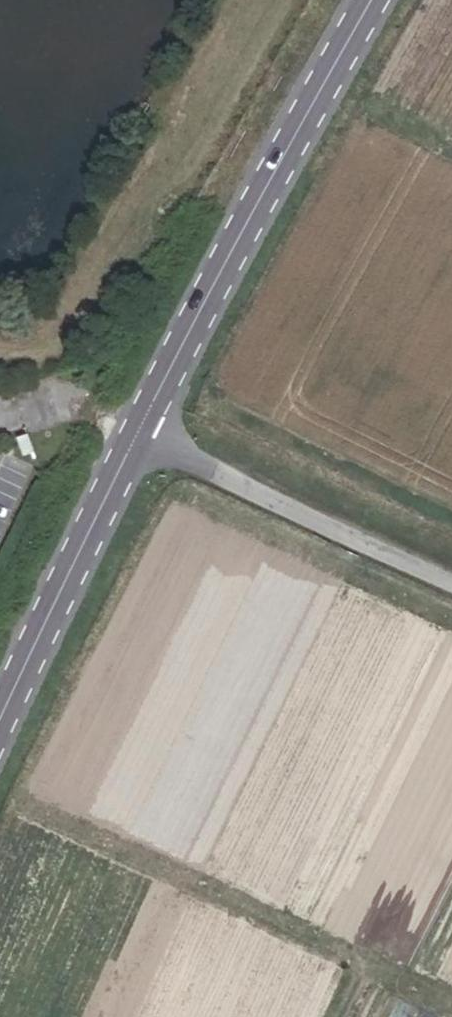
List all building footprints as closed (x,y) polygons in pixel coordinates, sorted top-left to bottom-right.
[(25,458),(36,454),(30,436),(19,440),(25,458)]
